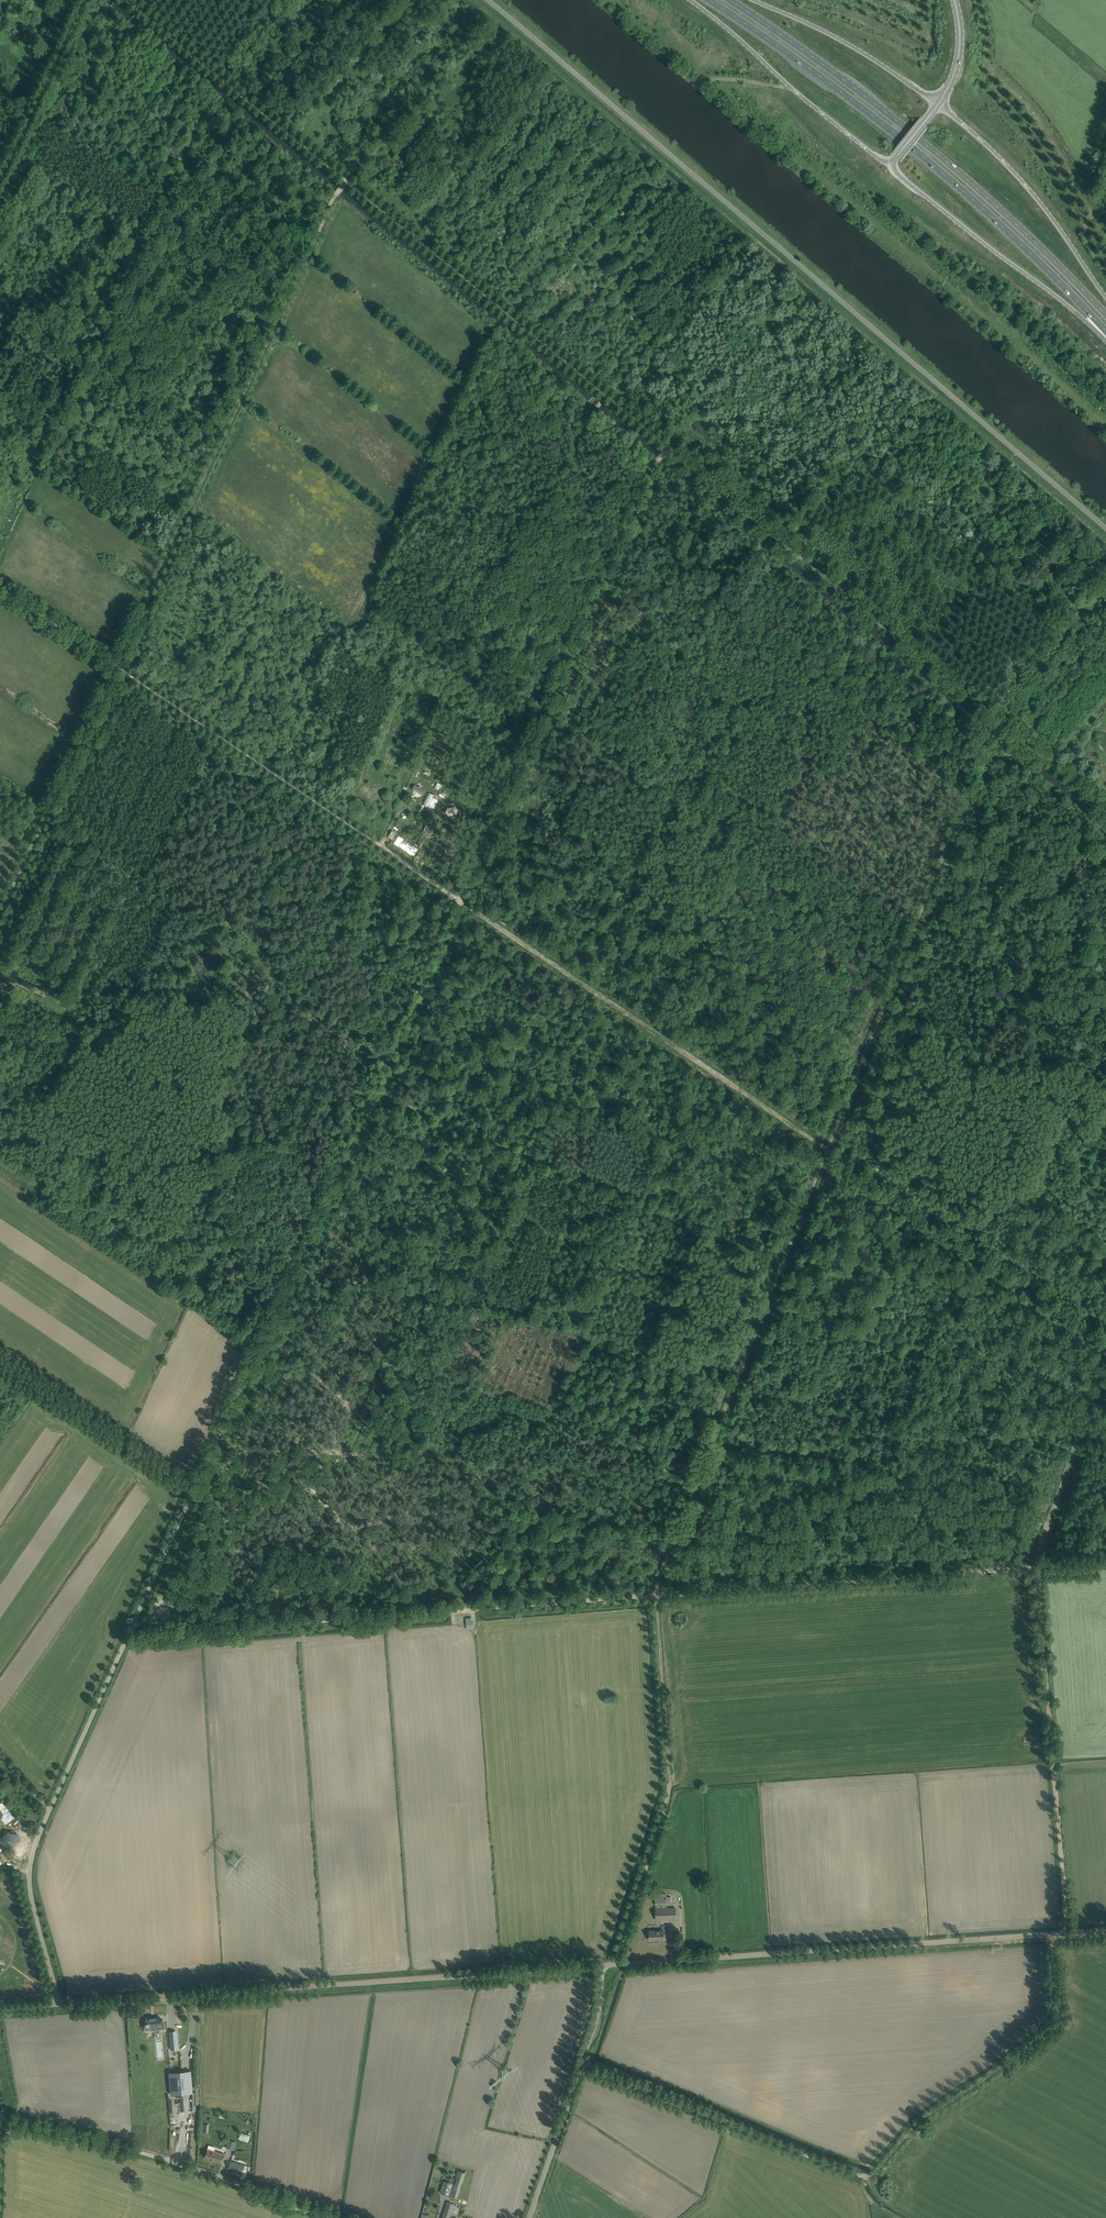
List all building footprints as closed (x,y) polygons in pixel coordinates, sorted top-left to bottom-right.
[(415,785),(413,790),(423,795),(425,790),(415,785)] [(430,802),(433,795),(428,793),(423,804),(428,807),(430,802)] [(392,831),(387,837),(392,840),(396,834),(392,831)] [(400,836),(394,844),(400,848),(400,847),(404,849),(404,850),(406,852),(407,851),(408,852),(408,853),(414,858),(420,850),(409,842),(407,845),(403,843),(405,840),(400,836)] [(472,1622),(472,1618),(466,1618),(466,1620),(467,1627),(467,1628),(469,1629),(473,1629),(473,1628),(472,1625),(474,1625),(473,1622),(472,1622)] [(0,1802),(0,1811),(9,1820),(14,1816),(1,1801),(0,1802)] [(22,1828),(19,1833),(30,1839),(33,1834),(22,1828)] [(3,1841),(2,1841),(5,1845),(6,1846),(8,1847),(10,1847),(11,1846),(13,1846),(14,1844),(17,1840),(19,1840),(19,1838),(18,1836),(17,1834),(16,1835),(14,1833),(13,1833),(11,1833),(11,1831),(9,1832),(6,1833),(5,1835),(4,1836),(3,1837),(3,1839),(3,1841)] [(15,1854),(22,1858),(31,1844),(23,1840),(15,1854)] [(656,1920),(676,1919),(676,1908),(667,1908),(666,1896),(655,1896),(656,1920)] [(664,1930),(650,1931),(650,1930),(649,1930),(649,1935),(649,1936),(650,1940),(664,1939),(664,1930)] [(152,2017),(146,2018),(146,2024),(147,2026),(151,2026),(152,2029),(164,2028),(163,2021),(161,2022),(161,2020),(160,2017),(152,2018),(152,2017)] [(191,2071),(169,2073),(171,2094),(193,2093),(191,2071)] [(250,2135),(241,2132),(238,2138),(248,2141),(250,2135)] [(229,2139),(226,2147),(234,2150),(237,2141),(229,2139)] [(214,2152),(207,2150),(204,2157),(221,2163),(224,2154),(214,2151),(214,2152)] [(242,2172),(244,2165),(228,2160),(225,2172),(229,2173),(230,2169),(242,2172)] [(451,2195),(457,2197),(465,2173),(458,2170),(451,2195)] [(441,2193),(449,2195),(453,2183),(444,2181),(441,2193)] [(447,2202),(442,2217),(456,2217),(450,2216),(454,2204),(447,2202)]
